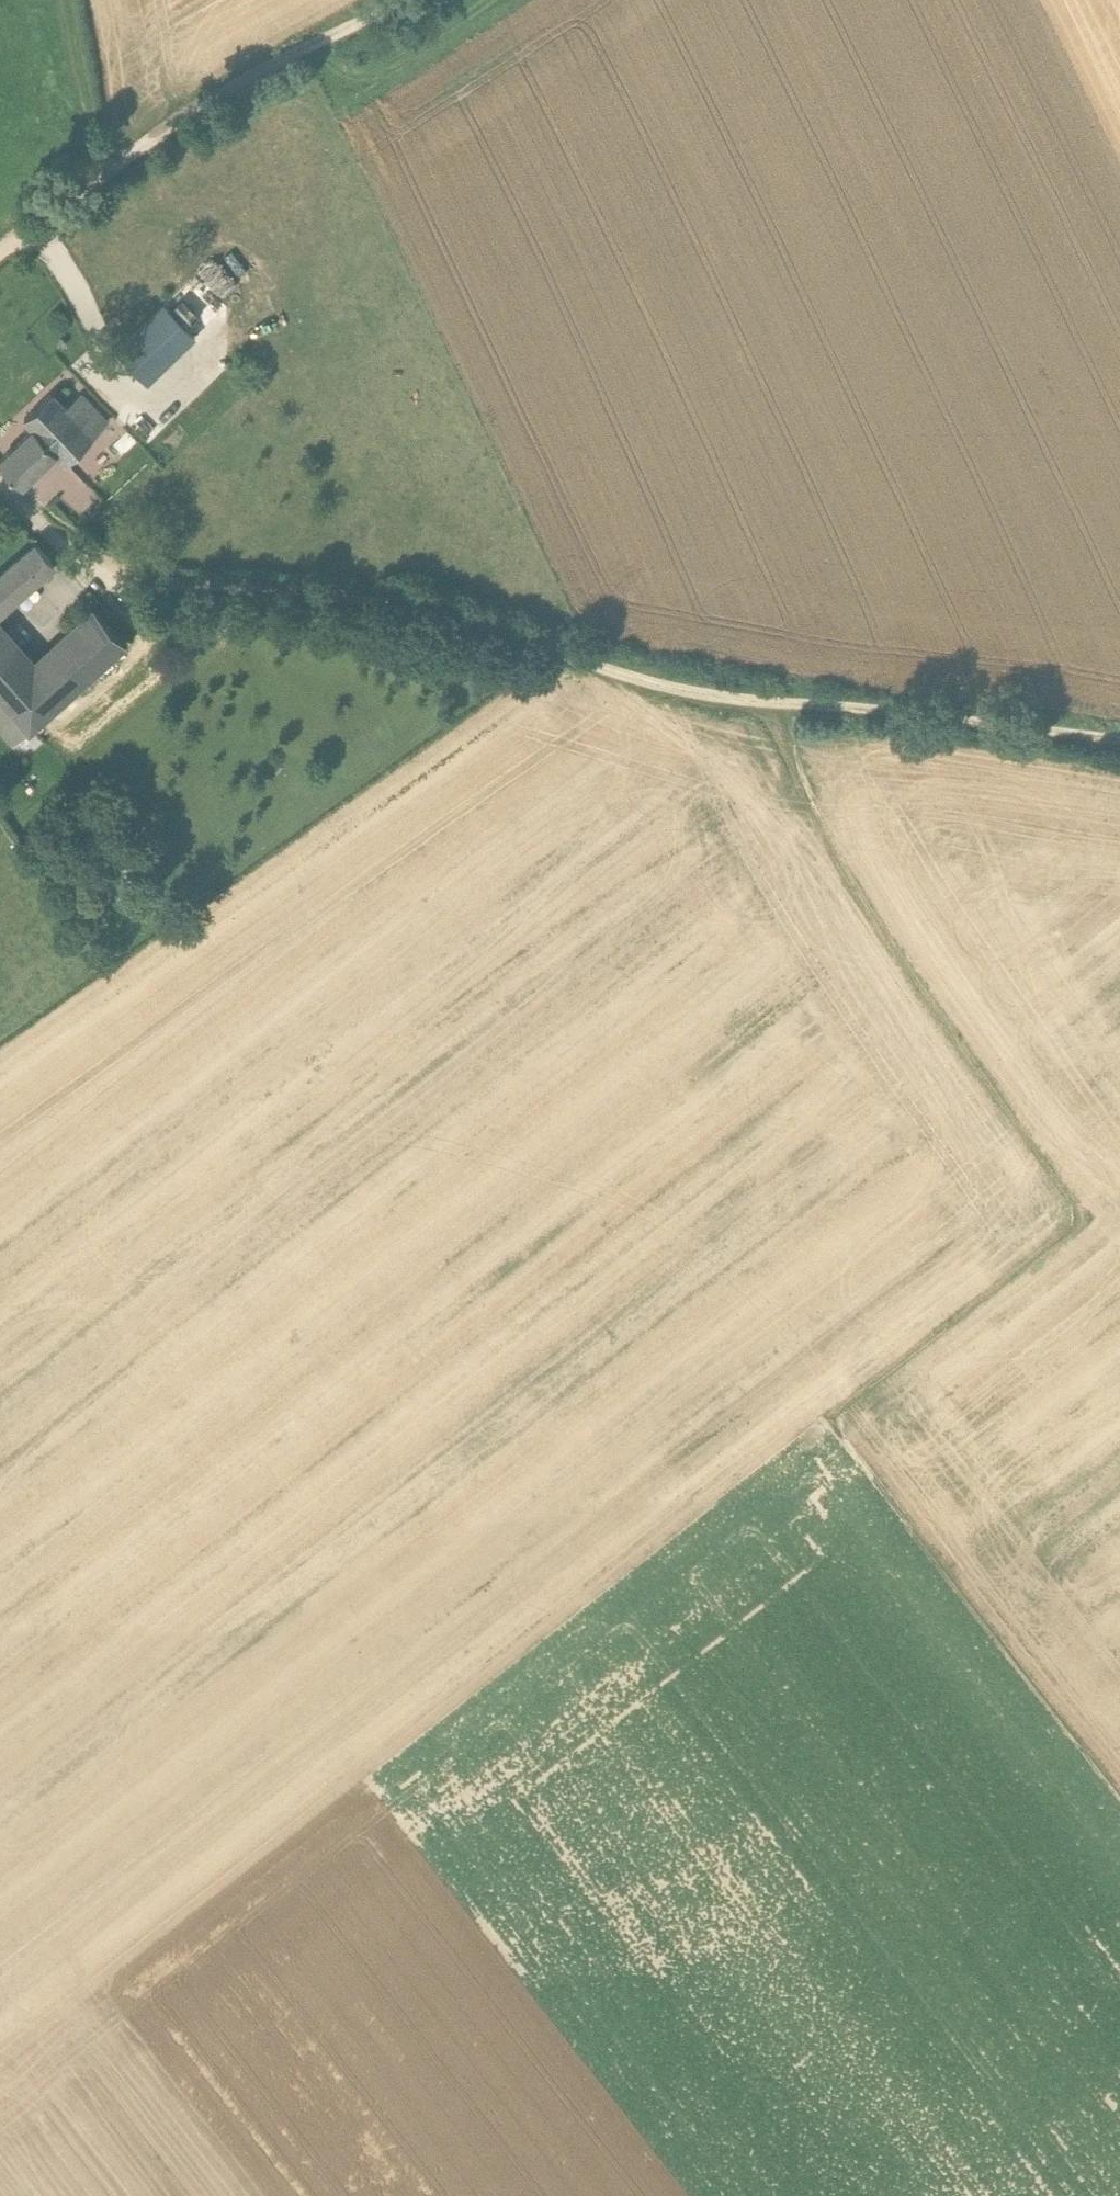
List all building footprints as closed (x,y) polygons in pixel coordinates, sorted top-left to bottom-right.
[(197,336),(165,300),(115,346),(147,381),(197,336)] [(54,454),(64,464),(109,420),(82,392),(68,405),(54,391),(19,426),(27,434),(15,446),(0,460),(0,461),(22,485),(54,454)] [(38,579),(54,564),(37,545),(20,559),(0,577),(0,612),(38,579)] [(14,745),(30,730),(126,644),(94,608),(36,660),(0,622),(0,729),(14,745)]
